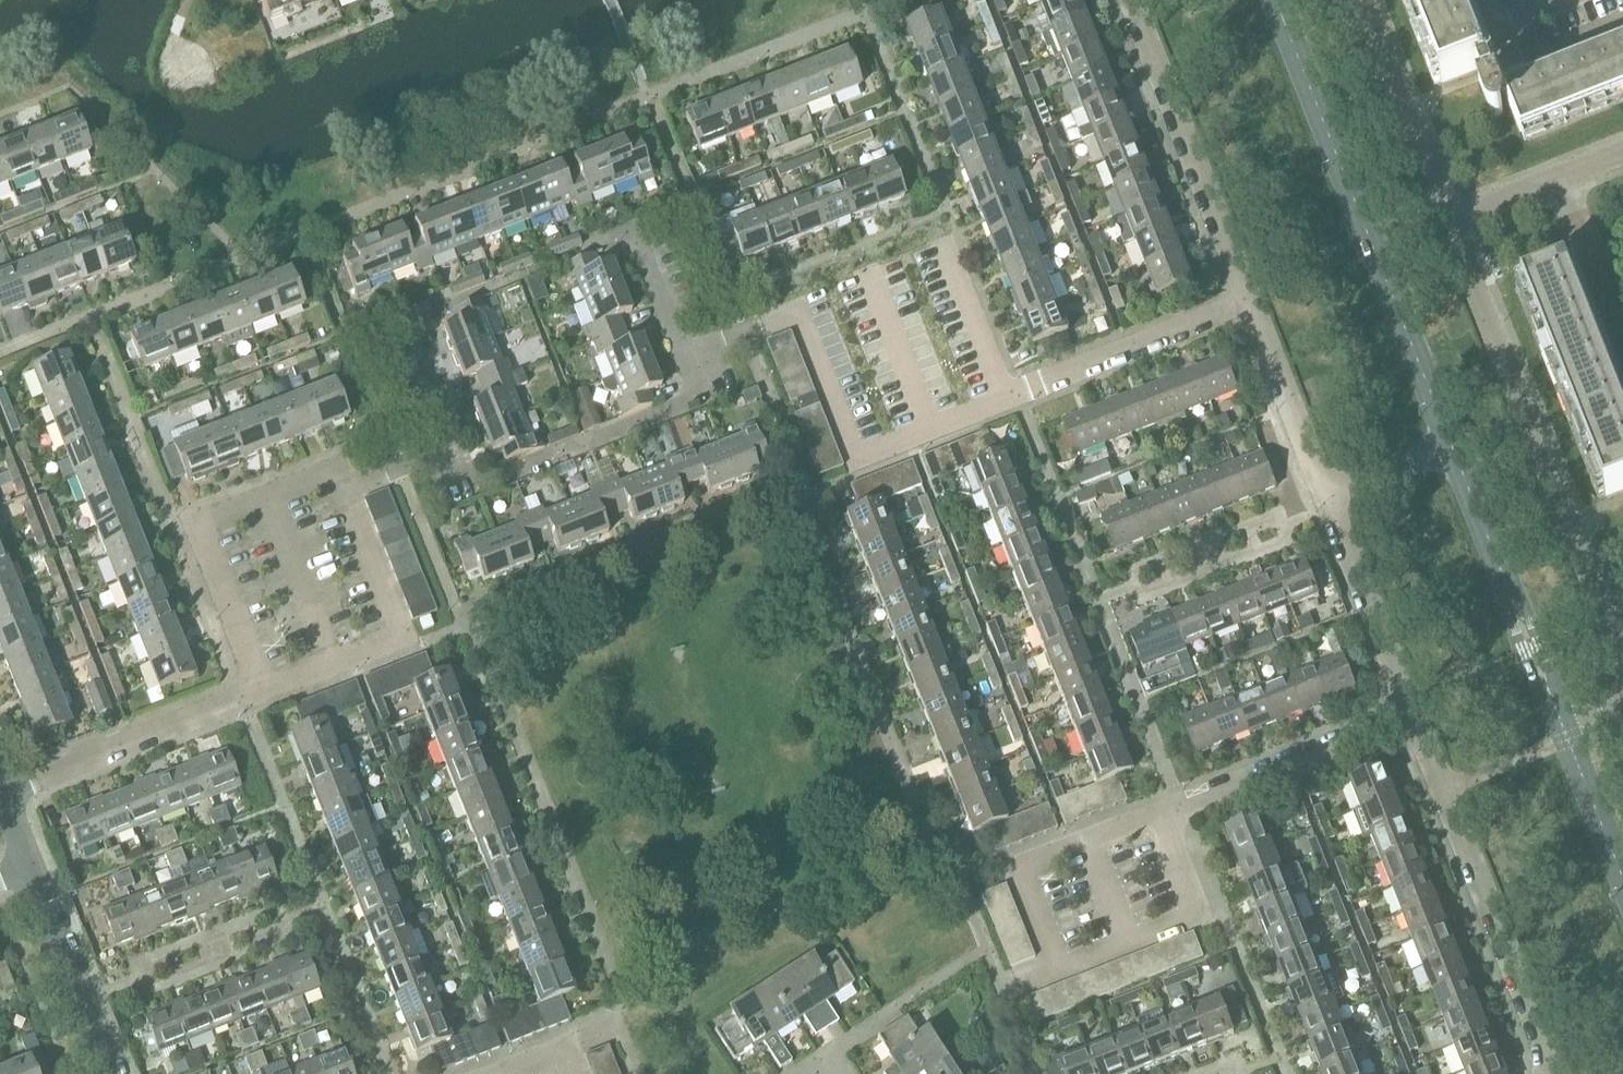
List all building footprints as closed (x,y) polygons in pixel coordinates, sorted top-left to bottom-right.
[(269,22),(325,0),(260,0),(269,22)] [(999,12),(1007,9),(1004,0),(995,0),(999,12)] [(1043,3),(1053,29),(1088,16),(1081,0),(1050,0),(1043,3)] [(1445,83),(1446,84),(1487,68),(1488,68),(1482,50),(1462,0),(1412,0),(1445,83)] [(994,22),(986,1),(978,5),(986,25),(989,24),(994,22)] [(943,12),(908,25),(919,53),(953,40),(954,39),(943,12)] [(1053,31),(1042,35),(1049,51),(1051,50),(1056,60),(1062,57),(1064,57),(1064,56),(1098,42),(1088,16),(1053,29),(1054,30),(1053,31)] [(1002,42),(994,22),(989,24),(986,25),(994,45),(1002,42)] [(1005,26),(1012,45),(1020,42),(1013,23),(1005,26)] [(1027,30),(1018,34),(1022,43),(1031,39),(1027,30)] [(953,40),(919,53),(930,80),(974,63),(973,61),(972,61),(968,50),(963,48),(959,50),(958,50),(954,39),(953,40)] [(1020,42),(1012,45),(1021,66),(1029,63),(1020,42)] [(1098,42),(1064,56),(1064,57),(1074,82),(1109,69),(1098,42)] [(1490,77),(1480,80),(1493,113),(1494,114),(1495,115),(1496,115),(1498,116),(1499,116),(1500,115),(1501,115),(1502,114),(1503,113),(1504,112),(1504,110),(1504,109),(1498,94),(1504,92),(1533,80),(1530,73),(1530,72),(1529,72),(1524,59),(1518,61),(1512,45),(1496,51),(1493,46),(1482,50),(1488,68),(1487,68),(1490,77)] [(1533,80),(1504,92),(1522,137),(1622,97),(1622,45),(1533,80)] [(847,52),(819,62),(833,97),(861,87),(847,52)] [(1015,75),(1007,54),(999,57),(1007,78),(1015,75)] [(819,62),(794,72),(808,107),(833,97),(819,62)] [(974,63),(930,80),(940,106),(974,93),(975,92),(969,79),(978,75),(974,63)] [(1081,99),(1069,103),(1074,115),(1085,110),(1120,96),(1109,69),(1074,82),(1081,99)] [(794,72),(767,83),(781,118),(808,107),(794,72)] [(1023,95),(1015,75),(1007,78),(1015,98),(1023,95)] [(1026,79),(1034,100),(1042,97),(1034,76),(1026,79)] [(767,83),(740,93),(754,128),(781,118),(767,83)] [(974,93),(940,106),(951,133),(983,121),(986,120),(975,92),(974,93)] [(740,93),(714,103),(728,138),(754,128),(740,93)] [(1091,125),(1079,130),(1084,141),(1096,137),(1096,136),(1130,123),(1120,96),(1085,110),(1091,125)] [(1049,116),(1044,101),(1036,104),(1041,119),(1049,116)] [(714,103),(686,114),(700,149),(728,138),(714,103)] [(1027,130),(1035,127),(1028,107),(1019,110),(1027,130)] [(871,113),(864,116),(867,124),(874,121),(871,113)] [(78,116),(50,127),(64,162),(92,151),(90,147),(102,143),(91,115),(79,120),(78,116)] [(864,116),(843,124),(846,132),(867,124),(864,116)] [(983,121),(951,133),(956,145),(953,146),(958,158),(960,157),(961,160),(996,146),(991,134),(986,120),(983,121)] [(1130,123),(1096,136),(1096,137),(1106,162),(1140,148),(1130,123)] [(846,132),(843,124),(823,132),(826,140),(846,132)] [(50,127),(24,137),(38,172),(64,162),(50,127)] [(1043,147),(1035,127),(1027,130),(1035,150),(1043,147)] [(1046,132),(1055,152),(1063,149),(1055,128),(1046,132)] [(871,132),(849,140),(853,148),(874,140),(871,132)] [(603,148),(598,150),(613,188),(638,178),(641,184),(655,178),(648,161),(663,155),(655,134),(639,140),(640,142),(628,147),(625,139),(614,143),(614,141),(602,146),(603,148)] [(0,147),(0,157),(10,183),(38,172),(24,137),(0,147)] [(791,144),(794,152),(814,144),(811,137),(791,144)] [(834,156),(853,148),(849,140),(831,148),(834,156)] [(794,152),(791,144),(770,153),(774,160),(794,152)] [(996,146),(961,160),(972,185),(1004,173),(1006,172),(996,146)] [(567,177),(576,202),(578,209),(593,203),(591,197),(613,188),(598,150),(597,150),(596,148),(585,153),(585,155),(575,159),(580,172),(567,177)] [(1140,148),(1106,162),(1116,188),(1151,175),(1140,148)] [(1063,149),(1055,152),(1062,171),(1070,168),(1063,149)] [(818,153),(797,161),(800,168),(821,160),(818,153)] [(10,183),(0,157),(0,187),(10,183)] [(758,157),(738,165),(741,173),(761,165),(758,157)] [(1057,181),(1049,160),(1041,163),(1049,184),(1057,181)] [(781,176),(800,168),(797,161),(778,168),(781,176)] [(540,174),(537,175),(552,212),(576,202),(567,177),(562,164),(551,169),(550,166),(539,171),(540,174)] [(890,164),(863,174),(876,209),(904,198),(890,164)] [(741,173),(738,165),(718,173),(721,181),(741,173)] [(665,172),(667,179),(673,177),(670,170),(665,172)] [(1004,173),(972,185),(977,198),(974,199),(979,211),(981,210),(982,211),(1016,198),(1006,172),(1004,173)] [(524,180),(511,185),(526,222),(552,212),(537,175),(535,176),(533,173),(523,177),(524,180)] [(765,173),(745,182),(748,189),(768,181),(765,173)] [(863,174),(838,184),(851,219),(876,209),(863,174)] [(1151,175),(1116,188),(1127,215),(1161,201),(1151,175)] [(74,188),(77,196),(97,188),(94,180),(74,188)] [(1065,201),(1057,181),(1049,184),(1057,204),(1065,201)] [(1067,184),(1075,204),(1083,200),(1076,181),(1067,184)] [(838,184),(811,195),(824,230),(851,219),(838,184)] [(492,192),(488,194),(503,231),(526,222),(511,185),(503,188),(501,185),(491,190),(492,192)] [(57,204),(77,196),(74,188),(54,196),(57,204)] [(475,199),(464,203),(479,240),(503,231),(488,194),(486,195),(485,192),(474,196),(475,199)] [(1016,198),(982,211),(992,237),(1026,224),(1027,224),(1021,210),(1033,206),(1028,193),(1016,198)] [(811,195),(784,205),(798,240),(824,230),(811,195)] [(100,196),(80,204),(84,213),(103,205),(100,196)] [(1083,200),(1075,204),(1083,225),(1092,221),(1083,200)] [(20,209),(24,217),(45,209),(41,201),(20,209)] [(1161,201),(1127,215),(1137,242),(1172,228),(1161,201)] [(443,211),(439,213),(454,250),(479,240),(464,203),(454,207),(453,205),(442,209),(443,211)] [(64,221),(84,213),(80,204),(60,212),(64,221)] [(784,205),(758,216),(771,251),(798,240),(784,205)] [(4,225),(24,217),(20,209),(1,217),(4,225)] [(426,218),(416,222),(420,234),(421,234),(432,259),(454,250),(439,213),(438,214),(437,211),(425,215),(426,218)] [(1062,216),(1070,237),(1078,234),(1070,213),(1062,216)] [(733,234),(717,240),(726,264),(742,258),(744,262),(771,251),(758,216),(757,216),(730,226),(733,234)] [(48,217),(27,225),(30,234),(51,226),(48,217)] [(102,222),(89,227),(94,239),(107,274),(135,263),(134,259),(122,228),(106,234),(102,222)] [(1026,224),(992,237),(1003,264),(1037,250),(1027,224),(1026,224)] [(10,242),(30,234),(27,225),(7,233),(10,242)] [(381,236),(377,237),(392,274),(416,265),(419,271),(434,265),(432,259),(421,234),(420,234),(408,239),(403,227),(392,231),(391,229),(380,233),(381,236)] [(1172,228),(1137,242),(1148,268),(1182,255),(1172,228)] [(1085,253),(1078,234),(1070,237),(1077,256),(1085,253)] [(1096,258),(1105,255),(1097,234),(1088,237),(1096,258)] [(358,259),(345,264),(357,295),(371,289),(369,283),(392,274),(377,237),(374,238),(373,235),(362,240),(363,242),(353,247),(358,259)] [(579,237),(564,243),(567,251),(582,245),(579,237)] [(94,239),(68,249),(81,284),(107,274),(94,239)] [(548,249),(551,257),(567,251),(564,243),(548,249)] [(66,245),(39,255),(41,260),(40,260),(54,295),(81,284),(68,249),(66,245)] [(1037,250),(1003,264),(1013,290),(1047,277),(1048,277),(1054,274),(1048,258),(1041,260),(1037,250)] [(595,254),(564,266),(570,281),(576,278),(585,301),(623,287),(622,284),(624,283),(620,273),(618,274),(614,262),(601,267),(595,254)] [(1113,274),(1105,255),(1096,258),(1104,278),(1113,274)] [(1182,255),(1148,268),(1158,294),(1193,281),(1182,255)] [(530,256),(515,262),(519,270),(533,264),(530,256)] [(40,260),(14,271),(27,305),(29,305),(31,311),(47,305),(44,299),(54,295),(40,260)] [(500,268),(503,276),(519,270),(515,262),(500,268)] [(1082,269),(1090,289),(1098,286),(1090,265),(1082,269)] [(0,276),(0,316),(27,305),(14,271),(0,276)] [(291,271),(264,282),(277,316),(305,305),(291,271)] [(1607,500),(1622,493),(1622,411),(1569,273),(1525,291),(1607,500)] [(482,275),(467,281),(470,289),(485,283),(482,275)] [(1047,277),(1013,290),(1018,304),(1016,305),(1021,317),(1023,316),(1058,303),(1048,277),(1047,277)] [(455,295),(470,289),(467,281),(452,287),(455,295)] [(1084,282),(1080,281),(1075,282),(1074,287),(1075,291),(1080,293),(1084,291),(1086,287),(1084,282)] [(264,282),(237,293),(251,327),(277,316),(264,282)] [(1106,306),(1098,286),(1090,289),(1098,309),(1106,306)] [(623,287),(585,301),(594,325),(588,328),(593,342),(624,330),(620,317),(633,312),(629,301),(631,300),(626,289),(625,290),(623,287)] [(1118,288),(1109,291),(1117,311),(1126,308),(1118,288)] [(237,293),(212,303),(225,337),(223,338),(224,339),(228,349),(255,338),(251,329),(250,327),(251,327),(237,293)] [(457,324),(444,329),(448,340),(446,341),(450,351),(452,350),(453,353),(491,338),(482,315),(488,312),(483,298),(452,310),(457,324)] [(212,303),(185,313),(198,348),(223,338),(225,337),(212,303)] [(1058,303),(1023,316),(1035,344),(1042,342),(1063,333),(1069,331),(1058,303)] [(529,311),(519,314),(524,325),(534,321),(529,311)] [(185,313),(158,324),(171,358),(198,348),(185,313)] [(129,345),(127,350),(130,357),(135,359),(140,357),(144,369),(171,358),(158,324),(131,335),(134,343),(129,345)] [(624,330),(593,342),(599,356),(606,353),(615,377),(615,378),(653,363),(652,360),(654,359),(649,348),(647,348),(643,338),(630,343),(624,330)] [(767,341),(772,352),(796,343),(791,332),(767,341)] [(308,334),(287,342),(291,351),(311,342),(308,334)] [(455,357),(453,357),(457,368),(459,367),(463,378),(477,373),(482,385),(513,373),(507,359),(501,362),(491,338),(453,353),(455,357)] [(291,351),(287,342),(268,350),(271,358),(291,351)] [(772,352),(777,365),(801,356),(796,343),(772,352)] [(314,351),(294,359),(297,367),(318,359),(314,351)] [(68,356),(34,369),(45,398),(80,385),(68,356)] [(255,356),(235,363),(238,371),(258,364),(255,356)] [(805,368),(801,356),(777,365),(781,377),(805,368)] [(1225,357),(1198,368),(1212,403),(1239,392),(1225,357)] [(278,375),(297,367),(294,359),(274,367),(278,375)] [(238,371),(235,363),(214,372),(217,380),(238,371)] [(614,377),(601,382),(605,392),(612,394),(619,392),(620,391),(624,401),(618,403),(623,417),(654,405),(649,393),(662,388),(658,377),(660,376),(656,365),(654,366),(653,363),(615,378),(615,377),(614,377)] [(291,380),(301,376),(297,367),(287,371),(291,380)] [(781,377),(786,390),(810,380),(805,368),(781,377)] [(1198,368),(1172,379),(1185,413),(1212,403),(1198,368)] [(487,399),(473,404),(477,415),(476,415),(480,427),(482,426),(483,428),(521,414),(512,390),(518,388),(528,384),(522,370),(513,373),(482,385),(487,399)] [(261,372),(242,380),(245,388),(264,381),(261,372)] [(318,384),(305,389),(307,394),(321,428),(349,417),(347,413),(366,406),(354,375),(320,389),(318,384)] [(190,382),(182,385),(185,393),(206,385),(202,376),(190,382)] [(1172,379),(1145,389),(1159,424),(1185,413),(1172,379)] [(224,397),(245,388),(242,380),(220,388),(224,397)] [(791,402),(797,400),(815,393),(810,380),(786,390),(791,402)] [(80,385),(45,398),(56,425),(90,411),(80,385)] [(185,393),(182,385),(181,385),(162,393),(165,401),(185,393)] [(5,414),(13,411),(4,389),(0,391),(0,403),(5,414)] [(586,389),(570,396),(585,432),(600,425),(586,389)] [(757,389),(742,394),(746,404),(761,399),(757,389)] [(1145,389),(1119,400),(1133,434),(1159,424),(1145,389)] [(209,393),(188,401),(192,410),(212,402),(209,393)] [(797,400),(802,411),(819,404),(815,393),(797,400)] [(307,394),(282,404),(295,438),(321,428),(307,394)] [(1119,400),(1092,410),(1106,445),(1133,434),(1119,400)] [(172,418),(192,410),(188,401),(169,409),(172,418)] [(282,404),(255,414),(269,449),(295,438),(282,404)] [(824,417),(819,404),(802,411),(796,414),(801,426),(824,417)] [(1092,410),(1066,421),(1079,455),(1106,445),(1092,410)] [(13,411),(5,414),(12,434),(21,430),(13,411)] [(90,411),(56,425),(66,451),(101,437),(90,411)] [(255,414),(228,425),(242,459),(269,449),(255,414)] [(484,432),(482,433),(487,444),(489,443),(493,454),(506,449),(511,461),(542,449),(536,435),(530,437),(521,414),(483,428),(484,432)] [(1221,430),(1231,426),(1227,415),(1217,419),(1221,430)] [(829,428),(824,417),(801,426),(805,437),(829,428)] [(743,436),(720,445),(735,483),(738,482),(739,484),(750,480),(749,478),(759,473),(754,460),(767,455),(755,424),(740,430),(743,436)] [(228,425),(202,435),(215,470),(228,465),(229,468),(240,464),(239,461),(242,459),(228,425)] [(572,428),(562,432),(565,440),(575,436),(579,434),(576,426),(572,428)] [(834,441),(829,428),(805,437),(810,451),(834,441)] [(1203,437),(1199,428),(1191,431),(1194,440),(1203,437)] [(1235,433),(1225,437),(1229,445),(1238,441),(1235,433)] [(981,434),(969,439),(979,463),(991,458),(981,434)] [(202,435),(175,446),(186,476),(188,481),(194,478),(195,481),(206,477),(205,474),(215,470),(202,435)] [(101,437),(66,451),(77,477),(111,463),(101,437)] [(969,439),(957,444),(966,468),(979,463),(969,439)] [(1160,453),(1168,449),(1165,440),(1157,443),(1160,453)] [(838,453),(834,441),(810,451),(815,462),(838,453)] [(17,445),(25,467),(34,464),(25,442),(17,445)] [(957,444),(944,448),(954,473),(962,470),(966,468),(957,444)] [(693,448),(680,453),(693,485),(705,480),(710,493),(721,489),(722,491),(733,487),(732,484),(735,483),(720,445),(696,455),(693,448)] [(175,446),(162,451),(174,481),(186,476),(175,446)] [(1,452),(9,473),(18,470),(9,448),(1,452)] [(944,448),(932,453),(942,478),(943,478),(954,473),(944,448)] [(668,466),(645,475),(660,513),(662,512),(663,514),(675,509),(674,507),(685,503),(680,490),(693,485),(680,453),(665,459),(668,466)] [(843,466),(838,453),(815,462),(820,475),(843,466)] [(932,453),(920,458),(930,483),(938,480),(942,478),(932,453)] [(966,468),(962,470),(973,497),(982,494),(981,494),(1016,480),(1005,453),(991,458),(979,463),(966,468)] [(1263,453),(1236,463),(1250,498),(1277,487),(1263,453)] [(912,461),(900,466),(909,490),(922,486),(912,461)] [(111,463),(77,477),(87,503),(121,489),(111,463)] [(1101,477),(1111,474),(1107,463),(1097,467),(1101,477)] [(1236,463),(1209,474),(1223,509),(1250,498),(1236,463)] [(34,464),(25,467),(33,486),(41,483),(34,464)] [(1153,464),(1145,467),(1150,479),(1158,476),(1153,464)] [(900,466),(887,471),(897,495),(909,490),(900,466)] [(25,489),(18,470),(9,473),(17,492),(25,489)] [(887,471),(875,476),(885,500),(897,495),(887,471)] [(1130,474),(1119,479),(1123,488),(1134,484),(1130,474)] [(1209,474),(1183,484),(1196,519),(1223,509),(1209,474)] [(618,478),(604,483),(616,515),(629,510),(634,523),(645,518),(646,521),(657,516),(656,514),(660,513),(645,475),(621,484),(618,478)] [(875,476),(863,481),(872,505),(873,504),(881,501),(881,502),(885,500),(875,476)] [(1119,479),(1110,483),(1116,497),(1125,494),(1123,488),(1119,479)] [(938,480),(930,483),(936,499),(944,496),(938,480)] [(1016,480),(981,494),(992,520),(1026,507),(1016,480)] [(863,481),(851,486),(851,487),(860,509),(861,509),(872,505),(863,481)] [(593,495),(570,504),(585,542),(587,541),(588,544),(599,539),(598,537),(609,533),(604,519),(616,515),(604,483),(591,489),(593,495)] [(1183,484),(1157,495),(1170,530),(1196,519),(1183,484)] [(121,489),(87,503),(98,530),(132,517),(121,489)] [(1077,496),(1081,506),(1098,499),(1097,495),(1094,489),(1077,496)] [(365,499),(369,509),(393,500),(389,490),(365,499)] [(38,498),(46,519),(54,516),(46,495),(38,498)] [(1157,495),(1130,505),(1144,540),(1170,530),(1157,495)] [(918,499),(924,515),(932,512),(926,496),(918,499)] [(1073,498),(1068,500),(1071,508),(1077,506),(1073,498)] [(398,512),(393,500),(369,509),(374,521),(398,512)] [(1123,508),(1103,516),(1117,551),(1144,540),(1130,505),(1128,500),(1121,503),(1123,508)] [(22,505),(30,525),(38,522),(30,501),(22,505)] [(860,509),(847,515),(857,542),(892,528),(881,502),(881,501),(873,504),(872,505),(861,509),(860,509)] [(543,508),(529,513),(542,544),(554,539),(559,552),(570,548),(571,550),(582,546),(582,543),(585,542),(570,504),(545,514),(543,508)] [(1026,507),(992,520),(1002,546),(1036,533),(1026,507)] [(403,525),(398,512),(374,521),(379,534),(403,525)] [(938,528),(932,512),(924,515),(930,531),(938,528)] [(517,525),(494,534),(509,572),(512,571),(513,573),(524,569),(523,566),(534,562),(529,549),(542,544),(529,513),(514,519),(517,525)] [(54,516),(46,519),(54,539),(62,535),(54,516)] [(132,517),(98,530),(108,556),(143,543),(132,517)] [(945,520),(951,536),(959,533),(953,517),(945,520)] [(38,522),(30,525),(38,545),(46,542),(38,522)] [(384,548),(408,538),(403,525),(379,534),(384,548)] [(892,528),(857,542),(868,569),(903,556),(892,528)] [(951,536),(958,553),(966,550),(959,533),(951,536)] [(1036,533),(1002,546),(1012,573),(1047,559),(1036,533)] [(475,534),(454,543),(466,574),(479,569),(484,582),(495,578),(495,580),(507,575),(506,573),(509,572),(494,534),(478,540),(475,534)] [(413,550),(408,538),(384,548),(389,560),(413,550)] [(143,543),(108,556),(119,583),(153,569),(143,543)] [(939,551),(945,568),(953,564),(947,548),(939,551)] [(59,552),(67,572),(75,569),(67,549),(59,552)] [(393,570),(417,561),(413,550),(389,560),(393,570)] [(43,559),(51,579),(59,575),(51,555),(43,559)] [(903,556),(868,569),(878,595),(913,581),(903,556)] [(1047,559),(1012,573),(1022,599),(1057,586),(1047,559)] [(1305,560),(1278,571),(1292,606),(1319,595),(1305,560)] [(393,570),(398,583),(422,573),(417,561),(393,570)] [(960,581),(953,564),(945,568),(952,584),(960,581)] [(0,568),(0,598),(18,591),(8,565),(0,568)] [(75,569),(67,572),(75,593),(83,589),(75,569)] [(153,569),(119,583),(129,610),(164,596),(153,569)] [(966,574),(972,589),(980,585),(974,570),(966,574)] [(1278,571),(1252,582),(1265,616),(1292,606),(1278,571)] [(427,585),(422,573),(398,583),(403,594),(427,585)] [(68,596),(59,575),(51,579),(59,599),(68,596)] [(913,581),(878,595),(889,621),(924,608),(913,581)] [(1252,582),(1225,592),(1239,627),(1265,616),(1252,582)] [(432,598),(427,585),(403,594),(408,607),(432,598)] [(980,585),(972,589),(979,607),(986,603),(980,585)] [(1057,586),(1022,599),(1033,625),(1067,612),(1058,587),(1057,586)] [(0,598),(0,629),(29,618),(18,591),(0,598)] [(1225,592),(1199,603),(1213,637),(1239,627),(1225,592)] [(164,596),(129,610),(140,636),(174,622),(164,596)] [(438,612),(432,598),(408,607),(414,622),(438,612)] [(80,604),(89,626),(96,623),(88,601),(80,604)] [(960,605),(966,621),(974,617),(968,601),(960,605)] [(1199,603),(1173,613),(1186,648),(1213,637),(1199,603)] [(64,611),(72,632),(80,629),(72,607),(64,611)] [(924,608),(889,621),(899,648),(934,634),(924,608)] [(1067,612),(1033,625),(1043,652),(1078,638),(1067,612)] [(1147,627),(1130,634),(1144,669),(1177,656),(1187,652),(1188,651),(1186,648),(1173,613),(1146,624),(1147,627)] [(1310,615),(1298,620),(1303,632),(1315,627),(1310,615)] [(424,631),(434,627),(430,617),(420,621),(424,631)] [(981,633),(974,617),(966,621),(973,637),(981,633)] [(0,629),(0,646),(5,658),(39,645),(29,618),(0,629)] [(174,622),(140,636),(150,662),(185,648),(174,622)] [(96,623),(89,626),(97,645),(104,642),(96,623)] [(986,627),(992,641),(1000,638),(994,624),(986,627)] [(1291,637),(1287,626),(1274,631),(1278,642),(1291,637)] [(88,649),(80,629),(72,632),(80,652),(88,649)] [(934,634),(899,648),(910,674),(945,661),(934,634)] [(1319,651),(1313,636),(1305,639),(1311,654),(1319,651)] [(992,641),(999,659),(1007,656),(1000,638),(992,641)] [(1078,638),(1043,652),(1054,678),(1088,665),(1078,638)] [(1258,639),(1245,644),(1249,653),(1261,648),(1258,639)] [(39,645),(5,658),(15,685),(50,671),(39,645)] [(1236,658),(1231,647),(1219,652),(1223,663),(1236,658)] [(1289,647),(1279,651),(1283,662),(1294,657),(1289,647)] [(185,648),(150,662),(161,689),(196,676),(185,648)] [(1279,651),(1269,655),(1274,666),(1283,663),(1283,662),(1279,651)] [(1187,652),(1177,656),(1186,678),(1196,674),(1187,652)] [(101,658),(109,678),(117,674),(109,654),(101,658)] [(426,654),(413,659),(423,683),(435,678),(426,654)] [(981,658),(987,674),(996,670),(989,654),(981,658)] [(1343,655),(1316,666),(1330,701),(1357,690),(1343,655)] [(1198,656),(1191,659),(1196,672),(1203,669),(1198,656)] [(413,659),(401,664),(411,688),(415,687),(415,686),(423,683),(413,659)] [(84,664),(92,685),(101,681),(93,661),(84,664)] [(945,661),(910,674),(920,701),(955,687),(945,661)] [(401,664),(389,669),(398,693),(411,688),(401,664)] [(1088,665),(1054,678),(1064,704),(1098,691),(1088,665)] [(1316,666),(1290,677),(1304,711),(1330,701),(1316,666)] [(389,669),(377,674),(386,698),(398,693),(389,669)] [(1002,686),(996,670),(987,674),(994,689),(1002,686)] [(50,671),(15,685),(25,711),(60,697),(50,671)] [(423,683),(415,686),(415,687),(425,713),(460,699),(449,672),(435,678),(423,683)] [(1226,672),(1215,676),(1219,686),(1229,681),(1226,672)] [(117,674),(109,678),(118,699),(126,695),(117,674)] [(377,674),(364,678),(365,679),(374,703),(383,699),(386,698),(377,674)] [(1007,679),(1013,694),(1021,691),(1015,676),(1007,679)] [(1290,677),(1263,687),(1277,722),(1304,711),(1290,677)] [(92,685),(86,687),(96,713),(111,708),(101,681),(92,685)] [(356,682),(344,687),(353,711),(366,706),(356,683),(356,682)] [(344,687),(331,691),(341,715),(353,711),(344,687)] [(955,687),(920,701),(931,727),(965,713),(955,687)] [(1263,687),(1237,698),(1251,733),(1277,722),(1263,687)] [(331,691),(319,696),(329,720),(341,715),(331,691)] [(1013,694),(1020,712),(1028,709),(1021,691),(1013,694)] [(1098,691),(1064,704),(1074,731),(1109,717),(1098,691)] [(60,697),(25,711),(30,722),(27,723),(31,734),(34,733),(36,739),(71,725),(65,709),(72,706),(67,695),(60,697)] [(319,696),(307,701),(317,725),(325,721),(325,722),(329,720),(319,696)] [(1237,698),(1211,708),(1224,743),(1251,733),(1237,698)] [(383,699),(374,703),(382,722),(390,719),(383,699)] [(460,699),(425,713),(435,739),(470,726),(460,699)] [(307,701),(295,706),(304,730),(317,725),(307,701)] [(1001,710),(1008,726),(1016,722),(1010,706),(1001,710)] [(1211,708),(1183,719),(1197,754),(1224,743),(1211,708)] [(361,716),(368,735),(376,732),(369,713),(361,716)] [(965,713),(931,727),(941,754),(976,740),(965,713)] [(1109,717),(1074,731),(1085,757),(1119,743),(1109,717)] [(304,730),(291,735),(296,749),(293,750),(298,762),(301,761),(336,748),(325,722),(325,721),(317,725),(304,730)] [(1023,739),(1016,722),(1008,726),(1014,742),(1023,739)] [(470,726),(435,739),(446,765),(481,752),(470,726)] [(1028,732),(1033,747),(1041,743),(1036,729),(1028,732)] [(368,735),(377,757),(385,753),(376,732),(368,735)] [(395,755),(403,752),(396,732),(387,736),(395,755)] [(976,740),(941,754),(952,780),(986,767),(979,747),(976,741),(976,740)] [(1033,747),(1041,765),(1049,762),(1041,743),(1033,747)] [(1119,743),(1085,757),(1096,784),(1096,785),(1104,781),(1116,777),(1130,771),(1119,743)] [(336,748),(301,761),(311,787),(346,774),(336,748)] [(403,752),(395,755),(403,776),(412,773),(403,752)] [(481,752),(446,765),(456,792),(491,779),(481,752)] [(227,753),(199,764),(213,798),(240,787),(227,753)] [(368,757),(362,759),(365,767),(371,765),(368,757)] [(1022,762),(1029,779),(1037,776),(1031,759),(1022,762)] [(199,764),(173,774),(186,808),(213,798),(199,764)] [(382,769),(389,787),(397,784),(390,766),(382,769)] [(986,767),(952,780),(962,806),(996,792),(986,767)] [(1385,767),(1350,781),(1361,809),(1396,795),(1385,767)] [(158,780),(146,785),(159,819),(186,808),(173,774),(168,776),(167,774),(157,778),(158,780)] [(346,774),(311,787),(322,814),(356,800),(346,774)] [(1035,795),(1043,792),(1037,776),(1029,779),(1035,795)] [(1116,777),(1104,781),(1113,805),(1125,800),(1116,777)] [(491,779),(456,792),(467,819),(502,805),(491,779)] [(1096,784),(1092,786),(1101,810),(1113,805),(1104,781),(1096,785),(1096,784)] [(1049,786),(1055,801),(1063,797),(1057,783),(1049,786)] [(405,806),(397,784),(389,787),(398,809),(405,806)] [(146,785),(120,795),(134,829),(159,819),(146,785)] [(416,808),(424,805),(417,785),(408,788),(416,808)] [(1092,786),(1079,790),(1089,815),(1101,810),(1092,786)] [(1079,790),(1067,795),(1077,819),(1089,815),(1079,790)] [(996,792),(962,806),(972,832),(986,828),(999,822),(1007,819),(996,792)] [(1361,809),(1353,812),(1364,838),(1372,835),(1406,821),(1402,811),(1408,808),(1402,792),(1396,795),(1361,809)] [(120,795),(93,805),(107,839),(134,829),(120,795)] [(1064,824),(1077,819),(1067,795),(1063,797),(1055,801),(1064,824)] [(356,800),(322,814),(333,841),(367,827),(377,823),(367,796),(356,800)] [(1299,819),(1308,816),(1301,800),(1293,804),(1299,819)] [(1048,803),(1035,808),(1045,832),(1057,827),(1048,803)] [(93,805),(66,816),(80,850),(107,839),(93,805)] [(433,826),(424,805),(416,808),(424,829),(433,826)] [(502,805),(467,819),(477,846),(512,832),(502,805)] [(1314,809),(1320,825),(1328,822),(1322,805),(1314,809)] [(225,807),(217,810),(223,824),(231,821),(225,807)] [(1032,837),(1045,832),(1035,808),(1023,813),(1032,837)] [(215,828),(223,824),(217,810),(209,813),(215,828)] [(1020,842),(1032,837),(1023,813),(1011,818),(1020,842)] [(1262,816),(1227,830),(1238,858),(1272,844),(1262,816)] [(402,821),(410,841),(418,838),(410,818),(402,821)] [(1011,818),(1007,819),(999,822),(1008,846),(1020,842),(1011,818)] [(1406,821),(1372,835),(1382,861),(1417,848),(1406,821)] [(1008,846),(999,822),(986,828),(995,851),(1008,846)] [(1320,825),(1327,840),(1334,837),(1328,822),(1320,825)] [(367,827),(333,841),(343,867),(377,854),(367,827)] [(172,828),(164,831),(169,846),(178,842),(172,828)] [(234,830),(226,833),(232,847),(240,844),(234,830)] [(162,849),(169,846),(164,831),(156,834),(162,849)] [(512,832),(477,846),(488,872),(523,858),(512,832)] [(224,850),(232,847),(226,833),(218,836),(224,850)] [(410,841),(419,862),(427,859),(418,838),(410,841)] [(437,861),(445,858),(437,838),(429,842),(437,861)] [(1308,841),(1314,858),(1323,854),(1316,838),(1308,841)] [(1272,844),(1238,858),(1248,884),(1283,870),(1272,844)] [(120,848),(111,851),(117,866),(125,863),(120,848)] [(263,848),(237,859),(250,894),(277,883),(263,848)] [(1417,848),(1382,861),(1392,888),(1427,874),(1417,848)] [(109,869),(117,866),(111,851),(104,854),(109,869)] [(181,851),(173,854),(178,868),(187,865),(181,851)] [(171,871),(178,868),(173,854),(166,857),(171,871)] [(377,854),(343,867),(354,894),(388,880),(377,854)] [(1329,870),(1323,854),(1314,858),(1321,873),(1329,870)] [(453,878),(445,858),(437,861),(445,881),(453,878)] [(488,872),(479,875),(490,902),(498,899),(533,885),(523,858),(488,872)] [(1335,861),(1341,878),(1349,874),(1343,858),(1335,861)] [(237,859),(210,869),(224,904),(250,894),(237,859)] [(1283,870),(1248,884),(1259,910),(1293,897),(1308,891),(1297,865),(1283,870)] [(87,866),(74,871),(78,880),(91,875),(87,866)] [(210,869),(184,880),(197,915),(224,904),(210,869)] [(128,872),(120,875),(126,889),(134,886),(128,872)] [(424,875),(431,894),(439,891),(432,872),(424,875)] [(1355,890),(1349,874),(1341,878),(1347,893),(1355,890)] [(1427,874),(1392,888),(1403,914),(1437,900),(1427,874)] [(118,892),(126,889),(120,875),(112,878),(118,892)] [(172,884),(157,890),(171,925),(197,915),(184,880),(182,877),(174,880),(172,884)] [(388,880),(354,894),(364,920),(399,907),(388,880)] [(533,885),(498,899),(508,925),(544,911),(533,885)] [(981,894),(986,906),(1010,897),(1005,885),(981,894)] [(157,890),(131,901),(144,936),(171,925),(157,890)] [(450,894),(458,914),(466,911),(458,890),(450,894)] [(431,894),(440,916),(448,913),(439,891),(431,894)] [(1329,894),(1335,910),(1344,907),(1337,891),(1329,894)] [(986,906),(991,918),(1015,909),(1010,897),(986,906)] [(1293,897),(1259,910),(1269,937),(1304,923),(1293,897)] [(1437,900),(1403,914),(1413,941),(1448,927),(1437,900)] [(131,901),(103,912),(117,946),(144,936),(131,901)] [(399,907),(364,920),(374,946),(409,933),(403,918),(415,913),(410,902),(399,907)] [(1341,925),(1349,922),(1344,907),(1335,910),(1341,925)] [(991,918),(996,931),(1019,921),(1015,909),(991,918)] [(1355,914),(1362,930),(1370,927),(1363,910),(1355,914)] [(466,911),(458,914),(466,934),(474,931),(466,911)] [(544,911),(508,925),(519,951),(554,938),(544,911)] [(996,931),(1000,943),(1024,933),(1019,921),(996,931)] [(1304,923),(1269,937),(1279,963),(1314,950),(1304,923)] [(445,928),(452,947),(460,943),(453,925),(445,928)] [(1362,930),(1368,946),(1376,943),(1370,927),(1362,930)] [(1448,927),(1413,941),(1424,967),(1458,953),(1448,927)] [(1195,932),(1182,937),(1192,962),(1205,957),(1195,932)] [(409,933),(374,946),(385,972),(419,959),(409,933)] [(1000,943),(1005,955),(1029,946),(1024,933),(1000,943)] [(1170,942),(1180,966),(1192,962),(1182,937),(1170,942)] [(554,938),(519,951),(525,968),(529,977),(529,978),(564,964),(554,938)] [(1170,942),(1158,947),(1168,971),(1180,966),(1170,942)] [(469,965),(460,943),(452,947),(461,969),(469,965)] [(471,947),(479,967),(487,964),(479,943),(471,947)] [(1350,946),(1356,963),(1365,960),(1358,943),(1350,946)] [(1029,946),(1005,955),(1010,967),(1034,958),(1029,946)] [(1146,952),(1156,976),(1168,971),(1158,947),(1146,952)] [(1314,950),(1279,963),(1290,990),(1324,976),(1314,950)] [(1146,952),(1134,957),(1143,981),(1156,976),(1146,952)] [(2,991),(14,986),(1,953),(0,953),(0,987),(2,991)] [(1458,953),(1424,967),(1434,993),(1469,980),(1458,953)] [(813,962),(792,975),(823,1023),(827,1029),(838,1023),(839,1022),(822,997),(830,992),(833,997),(854,983),(835,954),(816,966),(813,962)] [(306,955),(279,965),(292,1000),(297,1012),(305,1008),(300,997),(320,989),(306,955)] [(419,959),(385,972),(395,999),(430,986),(436,983),(432,971),(434,966),(429,955),(419,959)] [(1122,961),(1131,986),(1143,981),(1134,957),(1122,961)] [(1212,970),(1225,965),(1222,957),(1209,962),(1212,970)] [(1371,975),(1365,960),(1356,963),(1363,979),(1371,975)] [(1122,961),(1109,966),(1119,991),(1131,986),(1122,961)] [(1376,966),(1383,983),(1391,980),(1384,963),(1376,966)] [(487,964),(479,967),(487,987),(495,984),(487,964)] [(564,964),(529,978),(540,1004),(549,1001),(561,996),(575,991),(564,964)] [(279,965),(253,976),(266,1010),(292,1000),(279,965)] [(1097,971),(1107,996),(1119,991),(1109,966),(1097,971)] [(1196,969),(1180,976),(1184,984),(1200,978),(1196,969)] [(1097,971),(1085,976),(1095,1000),(1107,996),(1097,971)] [(1324,976),(1290,990),(1300,1016),(1335,1002),(1335,1003),(1345,998),(1335,972),(1324,976)] [(792,975),(752,1001),(767,1023),(775,1035),(795,1022),(792,1017),(799,1012),(806,1023),(816,1037),(827,1029),(823,1023),(792,975)] [(253,976),(225,986),(239,1021),(266,1010),(253,976)] [(465,979),(473,999),(481,996),(473,976),(465,979)] [(1073,981),(1083,1005),(1095,1000),(1085,976),(1073,981)] [(1167,991),(1184,984),(1180,976),(1164,982),(1167,991)] [(1383,983),(1389,999),(1397,995),(1391,980),(1383,983)] [(1469,980),(1434,993),(1445,1020),(1479,1006),(1469,980)] [(1073,981),(1061,986),(1071,1010),(1083,1005),(1073,981)] [(225,986),(199,997),(210,1023),(213,1031),(235,1023),(239,1021),(225,986)] [(430,986),(395,999),(405,1023),(406,1025),(412,1023),(440,1012),(430,986)] [(1049,990),(1058,1015),(1071,1010),(1061,986),(1049,990)] [(1220,999),(1194,1010),(1199,1023),(1208,1044),(1235,1033),(1233,1029),(1249,1023),(1235,988),(1219,994),(1220,999)] [(1049,990),(1036,995),(1046,1020),(1058,1015),(1049,990)] [(1143,991),(1128,997),(1131,1005),(1147,999),(1143,991)] [(1034,1025),(1039,1023),(1046,1020),(1036,995),(1024,1000),(1034,1025)] [(490,1019),(481,996),(473,999),(482,1022),(490,1019)] [(561,996),(549,1001),(557,1023),(558,1025),(570,1020),(570,1019),(561,996)] [(1377,1016),(1385,1013),(1379,996),(1371,999),(1377,1016)] [(199,997),(173,1007),(179,1023),(187,1042),(213,1031),(210,1023),(199,997)] [(499,1020),(508,1017),(500,997),(492,1000),(499,1020)] [(1114,1012),(1131,1005),(1128,997),(1111,1003),(1114,1012)] [(553,1026),(558,1025),(557,1023),(549,1001),(540,1004),(536,1005),(543,1023),(546,1029),(553,1026)] [(728,1023),(715,1031),(734,1061),(756,1047),(753,1042),(760,1038),(780,1069),(792,1061),(775,1035),(767,1023),(752,1001),(732,1014),(734,1019),(728,1023)] [(1335,1002),(1300,1016),(1303,1023),(1310,1042),(1345,1029),(1335,1003),(1335,1002)] [(534,1035),(546,1029),(543,1023),(536,1005),(524,1010),(529,1023),(534,1035)] [(1479,1006),(1445,1020),(1446,1023),(1455,1046),(1490,1032),(1486,1023),(1479,1006)] [(153,1035),(145,1038),(150,1053),(159,1050),(160,1052),(187,1042),(179,1023),(173,1007),(146,1018),(148,1023),(153,1035)] [(412,1023),(406,1025),(417,1054),(431,1049),(443,1044),(451,1040),(444,1023),(446,1023),(456,1018),(452,1007),(440,1012),(412,1023)] [(302,1026),(311,1023),(305,1008),(297,1012),(302,1026)] [(524,1010),(512,1015),(515,1023),(522,1040),(534,1035),(529,1023),(524,1010)] [(1194,1010),(1167,1020),(1169,1023),(1181,1054),(1207,1044),(1208,1044),(1199,1023),(1194,1010)] [(294,1029),(302,1026),(297,1012),(288,1015),(294,1029)] [(1091,1012),(1075,1018),(1078,1026),(1094,1020),(1091,1012)] [(1391,1028),(1389,1023),(1385,1013),(1377,1016),(1384,1031),(1391,1028)] [(510,1045),(522,1040),(515,1023),(512,1015),(508,1017),(499,1020),(504,1030),(510,1045)] [(971,1018),(971,1024),(977,1027),(982,1024),(982,1018),(976,1015),(971,1018)] [(1397,1019),(1404,1036),(1411,1033),(1405,1016),(1397,1019)] [(878,1037),(891,1058),(896,1055),(900,1062),(883,1073),(908,1073),(938,1055),(924,1034),(920,1037),(911,1023),(907,1018),(905,1019),(899,1023),(878,1037)] [(1078,1026),(1075,1018),(1059,1025),(1062,1033),(1078,1026)] [(1161,1023),(1141,1031),(1155,1065),(1181,1054),(1169,1023),(1167,1020),(1161,1023)] [(491,1024),(480,1029),(490,1053),(501,1049),(491,1024)] [(249,1047),(250,1047),(258,1044),(252,1029),(244,1033),(249,1047)] [(480,1029),(468,1033),(478,1058),(490,1053),(480,1029)] [(1345,1029),(1310,1042),(1321,1069),(1356,1055),(1345,1029)] [(1115,1041),(1128,1073),(1132,1073),(1155,1065),(1141,1031),(1115,1041)] [(314,1032),(306,1035),(312,1050),(320,1047),(314,1032)] [(1490,1032),(1455,1046),(1466,1072),(1500,1059),(1490,1032)] [(241,1050),(249,1047),(244,1033),(236,1036),(241,1050)] [(465,1063),(478,1058),(468,1033),(455,1039),(465,1063)] [(1411,1033),(1404,1036),(1411,1052),(1418,1049),(1411,1033)] [(1,1071),(2,1073),(35,1073),(46,1068),(34,1035),(21,1040),(29,1060),(1,1071)] [(304,1053),(312,1050),(306,1035),(298,1038),(304,1053)] [(453,1068),(465,1063),(455,1039),(451,1040),(443,1044),(453,1068)] [(1088,1051),(1097,1073),(1128,1073),(1115,1041),(1114,1041),(1088,1051)] [(453,1068),(443,1044),(431,1049),(441,1073),(453,1068)] [(585,1056),(590,1068),(614,1059),(609,1047),(585,1056)] [(1392,1052),(1398,1069),(1406,1065),(1400,1049),(1392,1052)] [(191,1053),(197,1068),(205,1064),(199,1050),(191,1053)] [(316,1061),(321,1073),(353,1073),(344,1050),(316,1061)] [(1044,1063),(1048,1073),(1097,1073),(1088,1051),(1070,1058),(1068,1054),(1044,1063)] [(189,1071),(197,1068),(191,1053),(183,1056),(185,1059),(189,1071)] [(259,1071),(267,1068),(261,1053),(253,1056),(259,1071)] [(908,1073),(950,1073),(938,1055),(908,1073)] [(1321,1069),(1323,1073),(1363,1073),(1356,1055),(1321,1069)] [(259,1071),(253,1056),(245,1059),(251,1073),(252,1073),(259,1071)] [(172,1064),(176,1073),(183,1073),(189,1071),(185,1059),(172,1064)] [(614,1059),(590,1068),(592,1073),(612,1073),(619,1072),(614,1059)] [(1466,1072),(1466,1073),(1506,1073),(1500,1059),(1466,1072)] [(290,1071),(291,1073),(321,1073),(316,1061),(290,1071)] [(1406,1065),(1398,1069),(1401,1073),(1410,1073),(1406,1065)]
